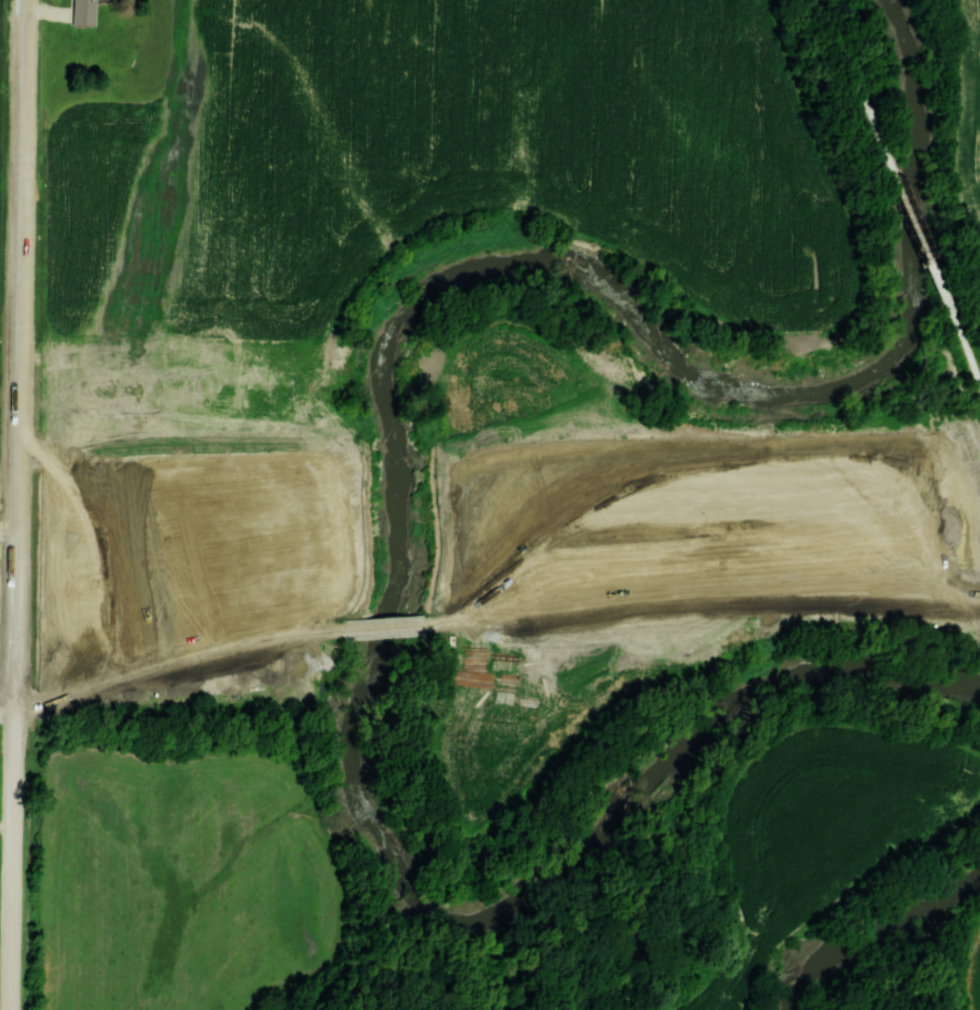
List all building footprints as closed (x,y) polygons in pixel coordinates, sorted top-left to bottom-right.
[(94,25),(95,0),(72,0),(72,24),(94,25)]
